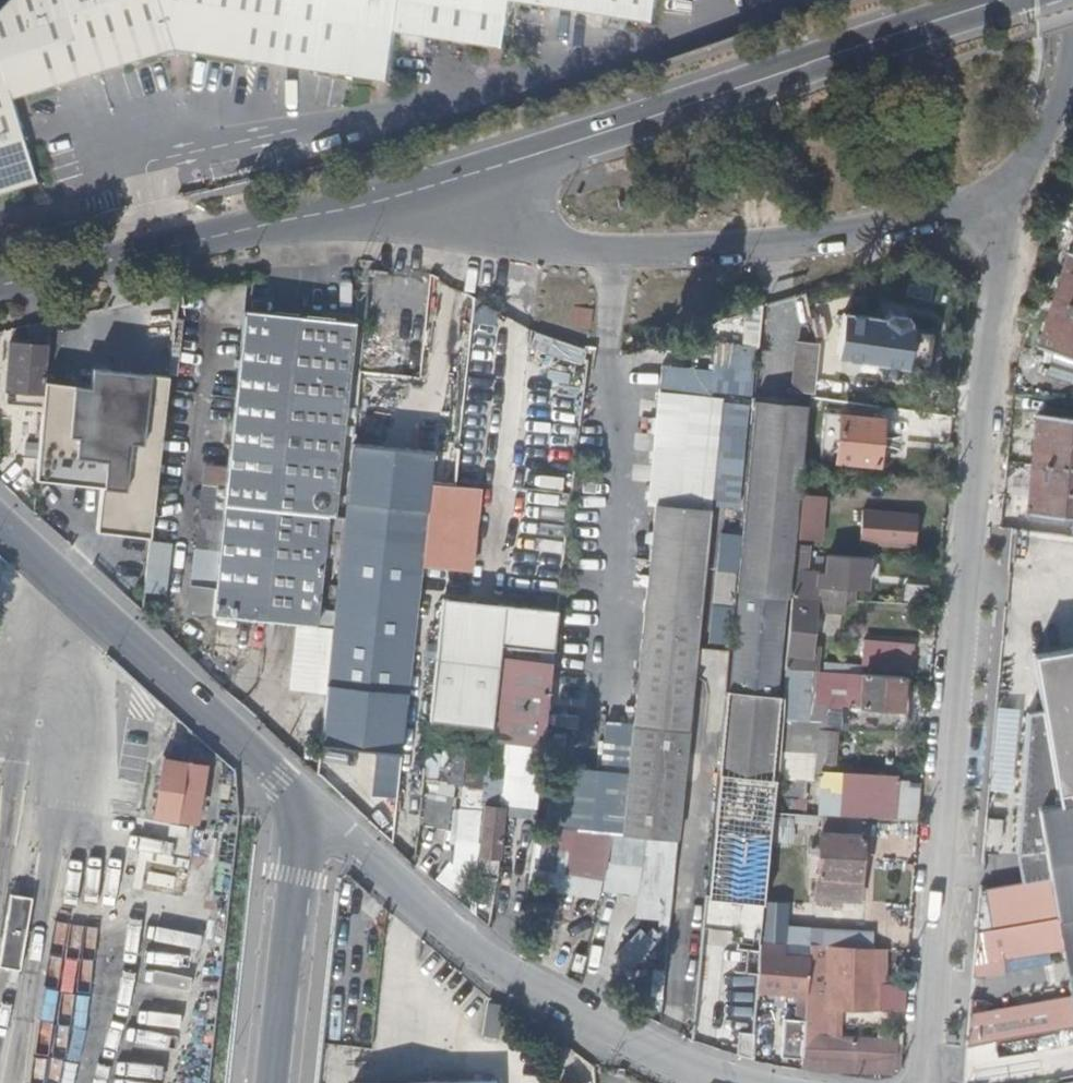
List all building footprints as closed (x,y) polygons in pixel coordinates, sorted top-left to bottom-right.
[(0,14),(0,196),(42,182),(14,97),(189,39),(379,73),(388,22),(494,40),(501,0),(13,0),(0,14)] [(643,16),(646,0),(548,0),(643,16)] [(820,7),(820,10),(849,0),(843,0),(820,7)] [(1068,254),(1037,348),(1055,354),(1049,375),(1072,383),(1072,382),(1072,255),(1068,254)] [(215,594),(213,614),(275,621),(317,625),(328,514),(334,515),(354,322),(245,311),(228,466),(215,594)] [(845,315),(839,357),(908,367),(914,326),(845,315)] [(582,365),(587,347),(537,332),(532,350),(582,365)] [(713,368),(662,363),(660,388),(713,394),(713,389),(754,393),(759,344),(716,340),(713,368)] [(814,370),(817,345),(800,343),(796,389),(812,391),(814,370)] [(7,390),(45,393),(46,382),(49,347),(11,344),(9,363),(9,370),(3,369),(3,375),(8,376),(7,390)] [(91,386),(46,382),(45,393),(37,476),(101,485),(98,528),(150,543),(170,374),(92,366),(91,386)] [(701,511),(712,398),(663,393),(652,500),(658,501),(634,723),(689,729),(712,512),(701,511)] [(810,407),(811,397),(811,396),(803,396),(802,406),(757,402),(738,593),(788,597),(790,598),(809,407),(810,407)] [(825,399),(813,397),(811,397),(810,407),(810,412),(823,414),(825,399)] [(841,416),(836,462),(878,466),(883,420),(841,416)] [(1045,536),(1069,538),(1072,496),(1072,420),(1034,417),(1026,517),(1046,519),(1045,536)] [(350,443),(332,627),(324,698),(321,732),(320,746),(400,754),(419,565),(428,481),(431,451),(350,443)] [(208,464),(194,591),(215,594),(228,466),(208,464)] [(483,487),(428,481),(419,565),(474,571),(483,487)] [(826,494),(803,492),(798,535),(822,537),(826,494)] [(862,509),(858,542),(913,547),(916,514),(862,509)] [(818,599),(845,601),(846,588),(865,589),(868,559),(828,556),(825,586),(820,586),(818,599)] [(734,610),(736,570),(717,569),(715,609),(734,610)] [(778,695),(788,597),(738,593),(727,690),(778,695)] [(554,650),(559,609),(444,596),(430,722),(492,728),(493,725),(502,655),(502,645),(554,650)] [(791,597),(784,669),(802,670),(815,671),(817,657),(812,657),(816,613),(843,615),(845,601),(818,599),(791,597)] [(317,625),(275,621),(271,658),(295,661),(293,692),(302,696),(324,698),(332,627),(317,625)] [(1031,655),(1055,792),(1072,789),(1072,647),(1031,655)] [(553,659),(502,655),(493,725),(492,728),(491,737),(546,745),(553,659)] [(904,677),(911,678),(912,660),(861,656),(859,674),(904,677)] [(784,669),(783,695),(782,696),(781,719),(812,721),(814,688),(801,687),(802,670),(784,669)] [(859,674),(850,674),(846,722),(902,726),(904,677),(859,674)] [(778,695),(727,690),(718,774),(777,778),(781,719),(782,696),(778,695)] [(689,729),(634,723),(623,835),(679,841),(689,729)] [(178,818),(187,763),(166,760),(158,814),(167,816),(178,818)] [(206,766),(187,763),(178,818),(197,821),(206,766)] [(777,778),(718,774),(714,829),(773,833),(774,816),(777,778)] [(819,815),(895,820),(899,780),(822,775),(819,815)] [(918,821),(922,782),(899,780),(895,820),(918,821)] [(1046,802),(1067,917),(1072,916),(1072,798),(1046,802)] [(484,806),(476,876),(489,877),(489,869),(496,870),(502,808),(484,806)] [(788,817),(774,816),(773,833),(775,838),(787,839),(788,817)] [(815,905),(842,907),(843,900),(858,901),(862,836),(845,835),(846,819),(822,818),(821,834),(819,834),(815,905)] [(157,820),(154,832),(184,838),(187,826),(157,820)] [(1002,822),(988,820),(985,845),(998,846),(1002,822)] [(614,831),(574,824),(567,873),(604,880),(614,831)] [(77,903),(93,833),(78,829),(62,900),(77,903)] [(773,833),(714,829),(708,893),(766,899),(775,838),(773,833)] [(103,874),(105,834),(93,834),(91,873),(103,874)] [(1043,883),(1047,883),(1042,853),(1015,857),(1019,887),(1043,883)] [(147,872),(147,885),(175,887),(176,874),(147,872)] [(1049,917),(1043,883),(1019,887),(982,893),(987,927),(1049,917)] [(14,895),(2,966),(23,970),(35,899),(14,895)] [(821,934),(821,946),(839,947),(870,949),(870,936),(821,934)] [(870,1007),(871,949),(870,949),(839,947),(838,999),(832,999),(832,1006),(870,1007)] [(768,970),(761,969),(760,990),(776,991),(794,993),(800,993),(804,955),(769,952),(768,970)] [(822,958),(809,957),(807,980),(820,981),(822,958)] [(820,981),(807,980),(806,993),(820,994),(820,981)] [(793,1003),(794,993),(776,991),(776,1002),(793,1003)] [(488,1004),(483,1036),(499,1038),(503,1006),(488,1004)] [(576,1051),(556,1052),(557,1082),(577,1082),(576,1051)]
